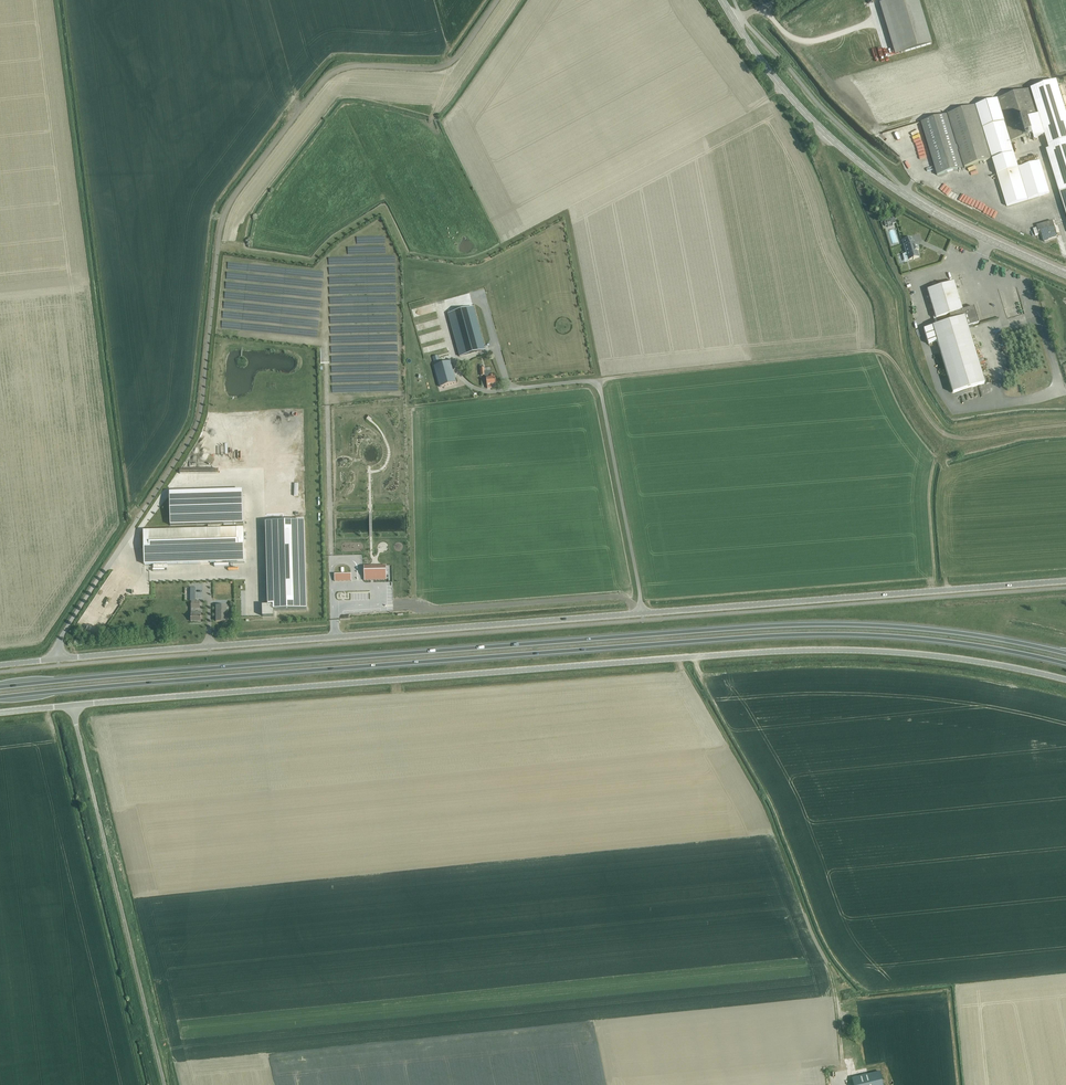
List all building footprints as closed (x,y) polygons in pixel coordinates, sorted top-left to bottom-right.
[(900,53),(933,44),(919,0),(884,0),(900,53)] [(1031,89),(1048,146),(1065,141),(1065,113),(1056,81),(1031,89)] [(1028,118),(1038,115),(1030,89),(998,99),(1011,141),(1033,135),(1028,118)] [(949,114),(965,167),(991,159),(975,106),(949,114)] [(921,123),(937,175),(964,167),(948,115),(921,123)] [(1004,121),(983,128),(1006,206),(1050,193),(1040,161),(1018,167),(1004,121)] [(921,135),(914,137),(921,172),(929,170),(921,135)] [(1046,150),(1059,192),(1065,190),(1065,144),(1046,150)] [(979,212),(982,206),(977,203),(974,209),(979,212)] [(892,224),(896,223),(894,218),(884,221),(885,226),(888,226),(887,223),(891,222),(892,224)] [(1052,221),(1037,225),(1039,231),(1040,231),(1043,241),(1045,242),(1048,241),(1049,240),(1057,237),(1055,231),(1056,230),(1054,226),(1053,221),(1052,221)] [(912,238),(902,241),(906,253),(903,254),(905,262),(908,261),(913,259),(913,260),(914,259),(919,257),(917,251),(919,250),(918,245),(915,246),(914,242),(913,242),(912,238)] [(928,344),(937,342),(952,393),(984,384),(967,327),(978,323),(974,307),(962,310),(954,282),(927,290),(938,325),(924,329),(928,344)] [(448,314),(460,357),(485,350),(473,307),(448,314)] [(434,366),(440,387),(456,383),(450,361),(440,364),(438,356),(433,357),(435,366),(434,366)] [(480,368),(481,376),(484,375),(485,377),(486,377),(486,379),(487,388),(492,388),(491,385),(496,384),(495,375),(492,376),(491,371),(490,368),(484,369),(484,368),(483,368),(480,368)] [(209,497),(170,498),(170,525),(243,523),(243,496),(209,497)] [(304,521),(266,522),(268,605),(262,606),(263,617),(274,616),(273,611),(307,610),(304,521)] [(144,565),(222,562),(244,562),(243,528),(143,531),(144,565)] [(386,577),(386,566),(372,566),(364,566),(364,577),(373,577),(386,577)] [(196,588),(190,588),(190,601),(191,601),(191,622),(201,622),(201,612),(195,612),(195,609),(199,609),(199,601),(195,601),(196,588)] [(216,606),(216,621),(227,621),(227,606),(216,606)] [(880,1072),(852,1078),(853,1084),(883,1084),(880,1072)]
